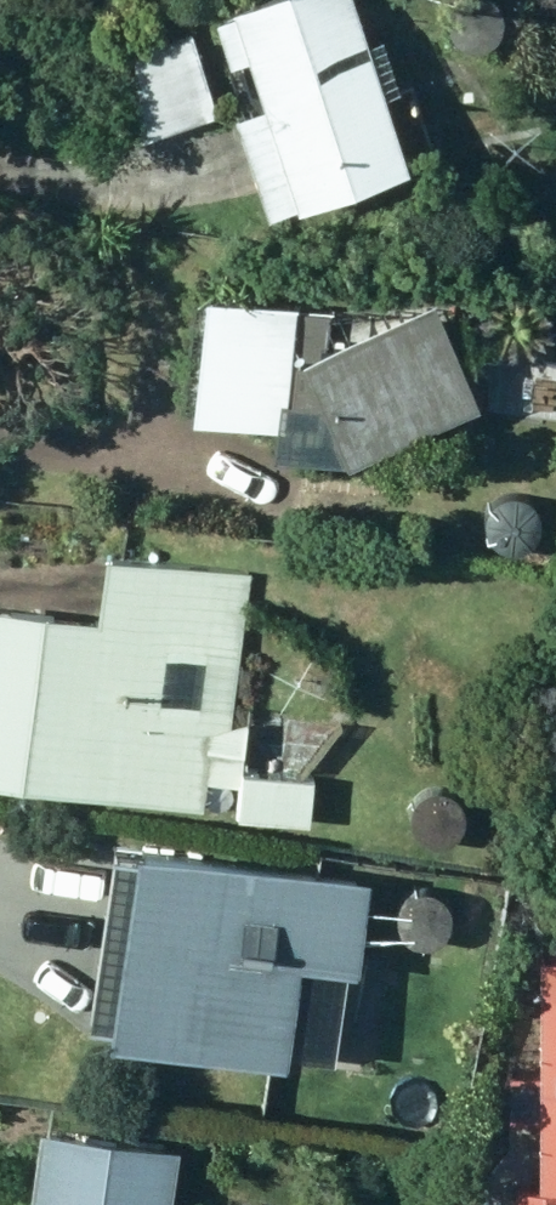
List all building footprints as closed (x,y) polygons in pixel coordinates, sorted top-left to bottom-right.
[(250,230),(397,183),(372,107),(391,100),(375,49),(356,56),(339,0),(290,0),(197,30),(212,77),(231,72),(246,119),(216,127),(250,230)] [(128,150),(211,120),(181,40),(123,60),(128,150)] [(176,435),(269,440),(271,416),(302,418),(332,483),(469,420),(420,314),(319,361),(321,323),(183,315),(176,435)] [(525,369),(555,369),(555,328),(526,328),(525,369)] [(197,793),(202,766),(232,770),(227,799),(308,813),(326,722),(255,710),(249,740),(219,734),(250,562),(100,534),(89,597),(0,580),(0,758),(197,793)] [(363,848),(122,801),(118,818),(105,815),(93,877),(105,879),(84,986),(327,1033),(363,848)] [(508,1204),(555,1204),(555,962),(535,962),(537,1165),(507,1164),(508,1204)] [(262,1064),(199,1055),(194,1089),(257,1098),(262,1064)] [(16,1204),(159,1204),(173,1125),(33,1100),(16,1204)]
